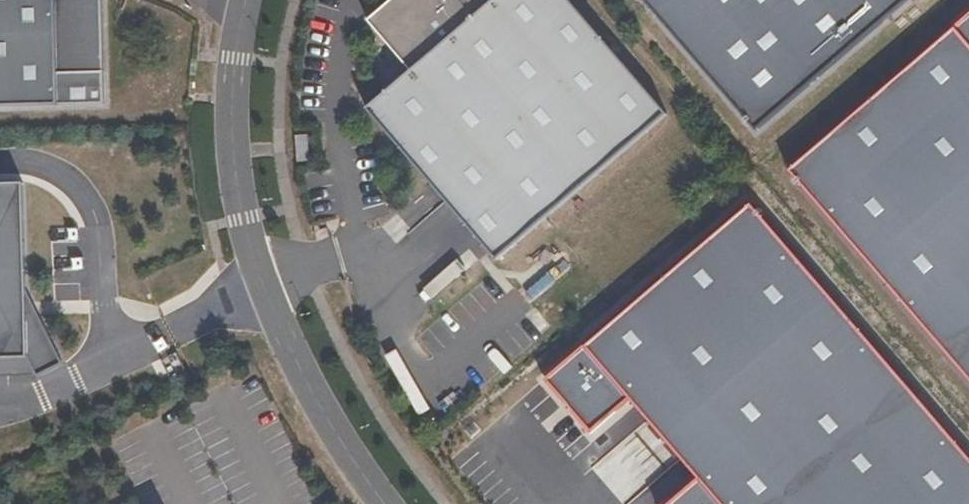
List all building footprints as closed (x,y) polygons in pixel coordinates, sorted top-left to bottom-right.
[(112,107),(110,73),(64,75),(61,0),(0,0),(0,111),(112,107)] [(110,73),(107,0),(61,0),(64,75),(110,73)] [(366,112),(495,261),(665,115),(566,0),(497,0),(493,3),(411,74),(366,112)] [(411,74),(493,3),(491,0),(392,0),(367,21),(411,74)] [(767,134),(923,0),(652,0),(767,134)] [(800,179),(968,373),(968,33),(800,179)] [(310,163),(308,136),(295,137),(297,164),(310,163)] [(0,182),(0,357),(36,356),(31,181),(0,182)] [(763,208),(553,383),(599,438),(638,405),(703,482),(677,503),(968,503),(968,454),(763,208)]
